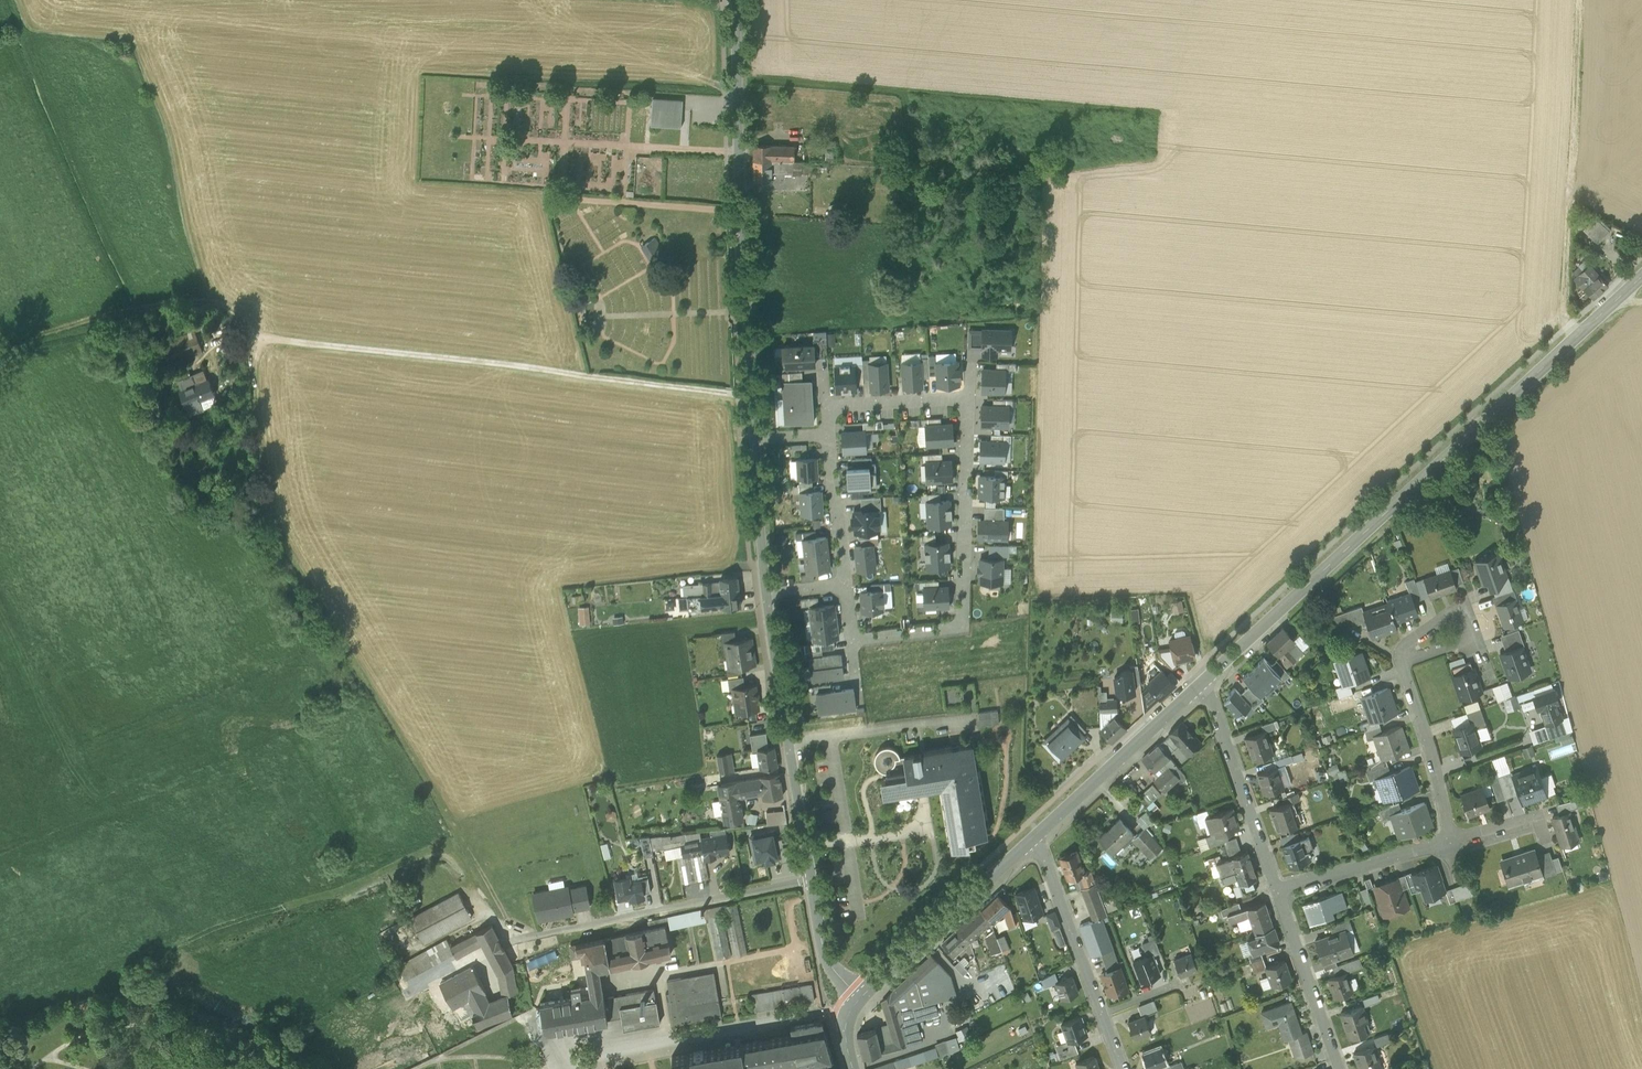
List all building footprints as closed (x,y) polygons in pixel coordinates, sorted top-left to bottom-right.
[(652,98),(652,99),(682,101),(681,111),(678,111),(677,128),(681,128),(683,100),(652,98)] [(654,127),(677,128),(678,111),(681,111),(682,101),(652,99),(652,109),(655,110),(654,127)] [(753,161),(771,161),(771,146),(753,145),(753,161)] [(771,145),(771,146),(771,161),(781,161),(782,146),(771,145)] [(782,146),(781,161),(791,162),(794,162),(794,146),(782,146)] [(834,151),(825,151),(825,160),(834,161),(834,151)] [(772,182),(771,171),(771,161),(753,161),(754,183),(772,182)] [(781,161),(771,161),(771,171),(780,171),(781,161)] [(792,172),(791,162),(781,161),(780,171),(792,172)] [(792,174),(801,175),(801,164),(801,162),(794,162),(791,162),(792,172),(792,174)] [(847,210),(840,199),(828,207),(835,217),(847,210)] [(1582,230),(1597,244),(1609,231),(1595,218),(1582,230)] [(1636,239),(1628,234),(1623,241),(1631,246),(1636,239)] [(664,257),(656,245),(653,239),(642,246),(645,252),(650,249),(653,253),(655,252),(659,259),(658,259),(658,260),(664,257)] [(653,264),(658,260),(658,259),(659,259),(655,252),(653,253),(650,249),(645,252),(653,264)] [(1586,261),(1579,268),(1582,271),(1589,265),(1586,261)] [(1574,279),(1593,299),(1608,285),(1589,265),(1582,271),(1579,268),(1573,273),(1577,277),(1574,279)] [(207,313),(217,323),(221,319),(211,310),(210,309),(202,310),(205,315),(207,313)] [(157,346),(165,366),(175,362),(184,359),(203,352),(195,331),(209,326),(205,316),(183,324),(187,334),(157,346)] [(969,348),(983,348),(983,330),(970,330),(969,348)] [(983,330),(983,348),(983,355),(997,356),(997,349),(1011,349),(1011,330),(983,330)] [(835,333),(826,333),(827,338),(827,346),(836,346),(835,333)] [(814,345),(814,358),(828,358),(827,346),(827,338),(813,338),(814,345)] [(786,367),(815,365),(814,358),(814,345),(782,347),(783,360),(786,360),(786,367)] [(783,360),(782,347),(774,347),(774,361),(783,360)] [(902,363),(921,361),(920,358),(920,352),(901,353),(902,363)] [(936,355),(936,362),(956,361),(955,352),(936,353),(936,355)] [(869,359),(870,364),(887,363),(886,355),(869,356),(869,359)] [(929,376),(937,375),(936,362),(936,355),(928,356),(928,358),(929,376)] [(834,357),(835,366),(855,365),(862,364),(862,360),(862,356),(834,357)] [(930,378),(929,376),(928,358),(920,358),(921,361),(922,378),(930,378)] [(184,359),(175,362),(183,379),(190,376),(191,375),(184,359)] [(922,378),(921,361),(902,363),(904,388),(911,388),(915,387),(922,387),(922,378)] [(938,386),(959,385),(958,377),(960,377),(959,368),(958,368),(957,361),(956,361),(936,362),(937,375),(938,386)] [(887,363),(870,364),(869,364),(870,379),(871,390),(888,389),(887,363)] [(862,364),(855,365),(856,384),(864,384),(863,380),(862,364)] [(856,391),(856,384),(855,365),(835,366),(836,392),(856,391)] [(982,369),(982,391),(1004,392),(1005,370),(996,370),(982,369)] [(191,375),(190,376),(183,379),(179,381),(183,390),(181,390),(190,413),(203,408),(200,399),(213,394),(207,379),(204,370),(191,375)] [(1013,370),(1005,370),(1004,392),(1012,392),(1013,370)] [(783,382),(802,381),(802,372),(782,373),(783,382)] [(785,424),(813,422),(813,407),(809,407),(809,400),(812,400),(811,380),(783,382),(784,398),(785,424)] [(213,394),(200,399),(203,408),(217,402),(213,394)] [(778,424),(785,424),(784,398),(777,399),(778,424)] [(982,405),(981,425),(1007,426),(1008,406),(993,406),(982,405)] [(921,426),(925,426),(925,425),(941,424),(941,418),(921,419),(921,426)] [(927,445),(953,444),(952,424),(941,424),(925,425),(925,426),(927,445)] [(927,445),(925,426),(921,426),(918,426),(919,430),(917,434),(917,437),(917,441),(918,444),(919,446),(927,445)] [(865,431),(842,433),(844,453),(866,451),(866,449),(865,433),(865,431)] [(981,441),(980,461),(1004,461),(1004,441),(991,441),(981,441)] [(922,462),(925,462),(942,461),(942,453),(922,454),(922,462)] [(816,458),(798,459),(798,461),(799,478),(799,479),(812,479),(818,478),(816,458)] [(852,459),(852,468),(864,468),(866,465),(872,464),(872,458),(852,459)] [(925,462),(927,482),(952,480),(951,460),(942,461),(925,462)] [(799,478),(798,461),(789,461),(790,479),(799,478)] [(876,464),(872,464),(866,465),(864,468),(869,467),(870,474),(876,473),(876,464)] [(224,472),(229,482),(239,477),(234,467),(224,472)] [(848,492),(853,492),(858,491),(858,490),(862,490),(867,489),(869,491),(871,489),(870,480),(870,474),(869,467),(864,468),(852,468),(847,469),(848,492)] [(979,496),(1003,497),(1003,496),(1004,485),(1004,477),(994,476),(980,476),(979,496)] [(937,485),(938,493),(941,493),(946,493),(945,485),(937,485)] [(858,491),(853,492),(853,498),(863,498),(862,490),(858,490),(858,491)] [(812,492),(801,492),(802,514),(805,514),(805,517),(812,517),(812,514),(821,513),(820,491),(812,492)] [(927,501),(941,501),(941,493),(938,493),(921,494),(921,502),(927,501)] [(902,496),(892,496),(892,504),(902,504),(902,496)] [(861,498),(862,511),(878,510),(878,511),(882,511),(881,497),(861,498)] [(928,518),(928,526),(951,524),(950,516),(951,516),(951,508),(950,508),(949,500),(941,501),(927,501),(928,518)] [(928,518),(927,501),(921,502),(919,502),(920,518),(928,518)] [(984,507),(984,520),(1004,521),(1004,508),(995,507),(986,507),(984,507)] [(878,510),(862,511),(854,512),(854,516),(852,517),(853,526),(855,526),(855,533),(859,532),(870,532),(878,531),(879,531),(878,511),(878,510)] [(882,511),(878,511),(879,531),(887,531),(886,510),(882,511)] [(820,519),(811,520),(812,528),(821,527),(820,519)] [(981,525),(978,525),(978,538),(1007,538),(1007,521),(1004,521),(984,520),(981,520),(981,525)] [(796,540),(803,539),(816,538),(815,531),(795,533),(796,540)] [(782,534),(777,541),(783,545),(788,537),(782,534)] [(922,544),(926,544),(936,543),(935,534),(921,535),(922,544)] [(805,556),(828,553),(826,536),(816,538),(803,539),(805,556)] [(877,538),(860,540),(861,546),(873,545),(878,544),(877,538)] [(805,556),(803,539),(796,540),(798,556),(805,556)] [(927,560),(927,568),(949,567),(949,559),(950,558),(949,551),(948,551),(948,542),(936,543),(926,544),(926,552),(925,552),(925,560),(927,560)] [(861,546),(855,547),(858,571),(876,569),(873,545),(861,546)] [(989,545),(989,555),(1009,556),(1009,545),(989,545)] [(828,553),(805,556),(807,572),(830,569),(828,553)] [(1475,561),(1484,585),(1490,583),(1506,577),(1497,553),(1475,561)] [(980,559),(980,582),(1002,582),(1002,567),(1002,559),(980,559)] [(1437,574),(1450,570),(1448,562),(1434,567),(1437,574)] [(1002,567),(1002,582),(1011,582),(1011,567),(1002,567)] [(1450,570),(1455,584),(1463,581),(1458,567),(1450,570)] [(1429,596),(1430,598),(1457,589),(1455,584),(1450,570),(1437,574),(1423,579),(1429,596)] [(814,573),(800,575),(801,581),(814,580),(814,573)] [(716,577),(717,580),(718,593),(737,591),(736,575),(716,577)] [(1490,583),(1495,596),(1510,591),(1510,590),(1506,577),(1490,583)] [(1413,602),(1421,599),(1415,582),(1414,578),(1405,581),(1409,593),(1411,596),(1413,602)] [(1423,579),(1415,582),(1421,599),(1429,596),(1423,579)] [(717,580),(707,581),(709,594),(718,593),(717,580)] [(689,596),(701,595),(699,581),(694,582),(694,584),(688,584),(689,596)] [(707,581),(699,581),(701,595),(709,594),(707,581)] [(924,606),(924,608),(949,606),(947,587),(939,587),(923,588),(924,592),(924,606)] [(891,590),(881,591),(881,597),(883,597),(883,604),(882,604),(882,610),(892,609),(891,590)] [(737,591),(718,593),(719,605),(739,603),(737,591)] [(862,592),(863,611),(882,610),(882,604),(883,604),(883,597),(881,597),(881,591),(871,591),(862,592)] [(1512,599),(1510,591),(1495,596),(1494,596),(1497,604),(1512,599)] [(924,606),(924,592),(915,592),(916,606),(924,606)] [(718,593),(709,594),(710,604),(710,606),(719,605),(718,593)] [(583,594),(571,596),(572,603),(585,601),(583,594)] [(687,606),(710,604),(709,594),(701,595),(689,596),(684,596),(683,596),(684,607),(687,606)] [(1388,604),(1389,608),(1395,623),(1405,619),(1418,615),(1413,602),(1411,596),(1410,596),(1403,599),(1402,595),(1387,601),(1388,604)] [(684,607),(683,596),(678,597),(679,610),(688,609),(687,606),(684,607)] [(800,600),(801,606),(819,604),(818,598),(800,600)] [(1498,613),(1504,628),(1524,621),(1516,598),(1512,599),(1497,604),(1500,612),(1498,613)] [(1184,612),(1181,600),(1171,602),(1174,614),(1184,612)] [(674,601),(665,602),(666,610),(674,609),(674,601)] [(809,607),(811,624),(836,620),(834,604),(809,607)] [(1388,604),(1375,608),(1377,612),(1389,608),(1388,604)] [(578,607),(580,624),(590,623),(589,606),(578,607)] [(1362,626),(1367,625),(1363,613),(1363,612),(1361,606),(1346,612),(1352,626),(1361,623),(1362,626)] [(805,624),(811,624),(809,607),(803,608),(805,624)] [(1140,623),(1138,608),(1131,609),(1132,624),(1140,623)] [(1397,629),(1395,623),(1389,608),(1377,612),(1375,608),(1363,612),(1363,613),(1367,625),(1372,638),(1397,629)] [(1121,613),(1113,612),(1113,621),(1121,621),(1121,613)] [(1329,618),(1345,633),(1352,626),(1346,612),(1329,618)] [(909,618),(900,618),(901,627),(909,627),(909,618)] [(838,637),(836,620),(811,624),(813,640),(833,637),(838,637)] [(811,624),(805,624),(807,641),(813,640),(811,624)] [(1280,657),(1289,666),(1297,659),(1303,653),(1302,652),(1292,641),(1294,640),(1283,628),(1267,643),(1280,657)] [(1175,639),(1186,637),(1185,632),(1182,630),(1175,632),(1174,634),(1175,639)] [(1503,635),(1508,647),(1523,642),(1518,630),(1503,635)] [(721,633),(722,643),(726,642),(736,640),(735,631),(721,633)] [(1294,640),(1292,641),(1302,652),(1308,646),(1298,635),(1294,640)] [(1172,648),(1175,662),(1177,662),(1195,657),(1189,636),(1186,637),(1175,639),(1170,641),(1172,648)] [(730,668),(741,666),(755,664),(751,638),(736,640),(726,642),(728,659),(733,658),(734,667),(730,668)] [(835,648),(834,642),(814,644),(815,651),(822,650),(835,648)] [(1501,653),(1509,676),(1529,669),(1521,646),(1524,645),(1523,642),(1508,647),(1509,650),(1501,653)] [(804,652),(812,651),(811,643),(800,645),(801,652),(804,652)] [(1167,666),(1172,672),(1178,666),(1177,662),(1175,662),(1172,648),(1158,650),(1159,657),(1167,666)] [(810,658),(823,656),(822,650),(815,651),(812,651),(804,652),(805,658),(810,658)] [(1346,685),(1346,686),(1350,684),(1370,677),(1361,651),(1334,661),(1339,675),(1342,674),(1346,685)] [(810,658),(812,680),(843,676),(840,654),(823,656),(810,658)] [(1285,670),(1289,666),(1280,657),(1276,661),(1285,670)] [(1271,666),(1263,658),(1258,663),(1259,664),(1254,668),(1272,688),(1278,682),(1276,680),(1281,676),(1271,666)] [(1297,659),(1289,666),(1291,668),(1299,660),(1297,659)] [(1271,666),(1281,676),(1284,680),(1290,675),(1285,670),(1276,661),(1271,666)] [(1148,684),(1162,670),(1154,663),(1146,670),(1148,684)] [(1451,670),(1453,676),(1472,669),(1470,663),(1451,670)] [(1130,666),(1131,671),(1132,670),(1134,686),(1140,685),(1140,682),(1138,668),(1138,665),(1130,666)] [(726,668),(727,675),(742,673),(741,666),(730,668),(726,668)] [(1167,666),(1162,670),(1175,684),(1179,680),(1172,672),(1167,666)] [(1140,682),(1148,684),(1146,670),(1145,667),(1138,668),(1140,682)] [(1266,694),(1272,688),(1254,668),(1249,673),(1248,672),(1243,677),(1250,685),(1260,696),(1264,692),(1266,694)] [(1469,692),(1470,696),(1482,692),(1474,669),(1472,669),(1453,676),(1452,676),(1459,696),(1469,692)] [(1135,693),(1134,686),(1132,670),(1131,671),(1123,672),(1119,676),(1117,676),(1118,677),(1114,677),(1116,691),(1121,695),(1135,693)] [(1148,684),(1149,686),(1160,698),(1175,684),(1162,670),(1148,684)] [(728,678),(729,690),(733,689),(733,688),(745,687),(743,676),(728,678)] [(1507,682),(1500,685),(1505,699),(1512,697),(1507,682)] [(1534,696),(1553,689),(1551,683),(1516,696),(1519,702),(1534,696)] [(816,693),(831,691),(831,684),(813,686),(814,693),(816,693)] [(1336,688),(1339,698),(1353,693),(1350,684),(1346,686),(1346,685),(1343,686),(1336,688)] [(733,689),(736,705),(739,704),(740,711),(743,710),(745,712),(749,712),(751,709),(758,708),(755,685),(745,687),(733,688),(733,689)] [(1260,696),(1250,685),(1245,690),(1259,704),(1264,700),(1260,696)] [(1492,687),(1497,702),(1503,700),(1505,699),(1500,685),(1492,687)] [(1160,698),(1149,686),(1141,693),(1144,713),(1160,698)] [(816,693),(818,713),(856,708),(853,688),(831,691),(816,693)] [(1251,706),(1240,694),(1234,688),(1228,694),(1230,697),(1224,702),(1237,717),(1243,710),(1245,712),(1251,706)] [(1375,719),(1375,721),(1378,720),(1396,713),(1388,688),(1362,697),(1365,707),(1370,706),(1375,719)] [(1546,723),(1546,724),(1561,719),(1556,703),(1558,702),(1553,689),(1534,696),(1534,700),(1535,704),(1538,707),(1538,708),(1539,709),(1540,708),(1541,712),(1542,715),(1543,718),(1544,720),(1546,723)] [(1259,704),(1245,690),(1240,694),(1251,706),(1254,709),(1259,704)] [(1106,700),(1107,700),(1106,691),(1099,692),(1099,703),(1106,702),(1106,700)] [(1519,708),(1515,696),(1512,697),(1505,699),(1503,700),(1507,712),(1519,708)] [(1099,703),(1100,730),(1114,717),(1114,712),(1117,712),(1117,699),(1107,700),(1106,700),(1106,702),(1099,703)] [(1467,713),(1480,708),(1478,701),(1464,706),(1467,713)] [(1254,709),(1251,706),(1245,712),(1249,717),(1256,711),(1254,709)] [(1365,707),(1370,721),(1375,719),(1370,706),(1365,707)] [(1466,713),(1469,720),(1482,715),(1480,708),(1467,713),(1466,713)] [(978,712),(979,725),(999,723),(997,710),(978,712)] [(1470,724),(1469,720),(1466,713),(1451,719),(1454,729),(1470,724)] [(1068,722),(1079,734),(1082,732),(1085,729),(1071,714),(1064,720),(1067,723),(1068,722)] [(1472,723),(1475,730),(1486,726),(1482,715),(1469,720),(1470,724),(1472,723)] [(1115,716),(1114,717),(1100,730),(1112,742),(1127,729),(1115,716)] [(1561,719),(1566,733),(1571,731),(1572,730),(1568,716),(1561,719)] [(1363,724),(1365,731),(1380,726),(1378,720),(1375,721),(1375,719),(1370,721),(1363,724)] [(1545,725),(1549,739),(1558,735),(1566,733),(1561,719),(1546,724),(1546,723),(1544,724),(1545,725)] [(1067,723),(1064,720),(1041,741),(1059,762),(1086,736),(1082,732),(1079,734),(1081,736),(1060,756),(1047,742),(1067,723)] [(1261,725),(1263,732),(1266,731),(1266,732),(1276,728),(1273,721),(1261,725)] [(1047,742),(1060,756),(1081,736),(1079,734),(1068,722),(1067,723),(1047,742)] [(1169,734),(1170,735),(1179,745),(1180,747),(1188,756),(1202,744),(1182,722),(1169,734)] [(762,731),(762,723),(750,724),(751,733),(762,731)] [(1480,745),(1479,740),(1475,730),(1472,723),(1470,724),(1454,729),(1453,729),(1458,742),(1457,742),(1461,752),(1480,745)] [(1534,744),(1549,739),(1545,725),(1529,731),(1534,744)] [(1382,732),(1380,726),(1365,731),(1368,738),(1375,736),(1375,735),(1382,732)] [(1384,758),(1385,759),(1409,751),(1401,726),(1382,732),(1375,735),(1375,736),(1379,748),(1380,747),(1384,758)] [(1490,736),(1486,726),(1475,730),(1479,740),(1490,736)] [(1245,738),(1253,761),(1272,755),(1269,745),(1271,745),(1266,732),(1266,731),(1263,732),(1245,738)] [(1574,741),(1571,731),(1566,733),(1558,735),(1562,746),(1574,741)] [(752,750),(757,750),(757,749),(768,747),(766,732),(750,734),(752,750)] [(1170,735),(1165,740),(1174,750),(1179,745),(1170,735)] [(1330,735),(1321,738),(1323,744),(1332,741),(1330,735)] [(1168,755),(1174,750),(1165,740),(1159,745),(1168,755)] [(1168,768),(1178,778),(1183,773),(1179,769),(1169,757),(1168,755),(1159,745),(1158,744),(1143,758),(1159,776),(1168,768)] [(904,756),(900,756),(897,750),(891,747),(884,746),(877,750),(874,757),(876,765),(880,770),(886,772),(886,773),(885,774),(886,775),(887,778),(881,779),(884,795),(900,793),(900,794),(918,790),(942,786),(949,832),(952,848),(968,845),(976,844),(974,836),(986,834),(973,752),(968,753),(967,746),(967,745),(924,752),(924,755),(921,756),(921,753),(904,756)] [(1536,755),(1532,745),(1521,748),(1525,759),(1536,755)] [(757,750),(760,768),(778,765),(775,746),(768,747),(757,749),(757,750)] [(1277,760),(1289,756),(1287,749),(1274,754),(1272,755),(1274,761),(1277,760)] [(1302,753),(1291,756),(1293,762),(1303,758),(1302,753)] [(717,756),(720,772),(731,770),(728,754),(717,756)] [(1279,766),(1280,767),(1285,765),(1293,762),(1291,756),(1291,755),(1289,756),(1277,760),(1279,766)] [(1498,777),(1510,772),(1504,755),(1492,759),(1495,769),(1498,777)] [(1366,773),(1373,770),(1388,765),(1385,759),(1384,758),(1363,765),(1366,773)] [(1276,767),(1279,766),(1277,760),(1274,761),(1262,765),(1264,771),(1276,767)] [(1349,779),(1345,769),(1339,771),(1337,764),(1325,768),(1330,781),(1339,778),(1340,782),(1349,779)] [(1276,767),(1283,787),(1291,784),(1285,765),(1280,767),(1279,766),(1276,767)] [(1390,774),(1388,765),(1373,770),(1376,779),(1390,774)] [(1257,774),(1265,794),(1283,788),(1283,787),(1276,767),(1264,771),(1257,774)] [(1382,787),(1387,801),(1418,789),(1410,767),(1390,774),(1376,779),(1379,788),(1382,787)] [(1518,794),(1522,805),(1547,796),(1540,778),(1537,767),(1512,775),(1516,787),(1518,794)] [(1155,783),(1164,792),(1169,786),(1178,778),(1168,768),(1159,776),(1161,778),(1155,783)] [(1327,779),(1324,769),(1315,772),(1319,782),(1327,779)] [(1491,779),(1498,777),(1495,769),(1488,771),(1491,779)] [(1510,772),(1498,777),(1491,779),(1496,794),(1503,792),(1516,787),(1512,775),(1511,772),(1510,772)] [(763,793),(764,798),(783,795),(779,773),(761,777),(743,780),(746,796),(763,793)] [(1551,774),(1540,778),(1547,796),(1555,793),(1553,786),(1555,785),(1551,774)] [(739,796),(739,797),(746,796),(743,780),(721,783),(724,796),(739,794),(739,796)] [(1152,784),(1147,788),(1156,798),(1161,794),(1152,784)] [(1461,795),(1462,798),(1483,790),(1482,787),(1461,795)] [(1516,787),(1503,792),(1506,798),(1518,794),(1516,787)] [(1147,788),(1143,793),(1151,803),(1156,798),(1147,788)] [(1462,798),(1469,816),(1490,809),(1483,790),(1462,798)] [(1498,801),(1506,798),(1503,792),(1496,794),(1498,801)] [(1147,807),(1151,803),(1143,793),(1138,797),(1139,799),(1145,805),(1147,807)] [(1283,798),(1285,804),(1293,801),(1294,802),(1300,800),(1297,793),(1283,798)] [(724,813),(725,822),(743,819),(742,815),(739,797),(739,796),(739,794),(724,796),(721,797),(721,800),(724,813)] [(1589,796),(1575,800),(1577,808),(1591,804),(1589,796)] [(1139,810),(1145,805),(1139,799),(1134,804),(1139,810)] [(724,813),(721,800),(712,801),(715,815),(724,813)] [(1558,804),(1561,813),(1577,808),(1575,800),(1558,804)] [(1270,809),(1278,832),(1297,826),(1293,815),(1298,813),(1294,802),(1293,801),(1285,804),(1270,809)] [(1378,811),(1382,821),(1392,818),(1390,814),(1401,810),(1399,803),(1378,811)] [(1396,823),(1401,838),(1432,827),(1424,803),(1401,810),(1390,814),(1392,818),(1394,824),(1396,823)] [(1215,831),(1216,835),(1225,831),(1238,827),(1231,808),(1209,816),(1206,817),(1210,826),(1213,825),(1215,831)] [(616,811),(611,809),(606,812),(607,818),(612,820),(617,817),(616,811)] [(1207,834),(1215,831),(1213,825),(1210,826),(1206,817),(1209,816),(1207,809),(1195,814),(1200,828),(1204,826),(1207,834)] [(773,811),(774,824),(787,823),(785,810),(773,811)] [(1146,811),(1141,815),(1149,824),(1154,820),(1146,811)] [(747,822),(756,824),(758,815),(749,812),(747,822)] [(1552,818),(1560,843),(1577,837),(1569,812),(1552,818)] [(1293,815),(1297,826),(1301,824),(1298,813),(1293,815)] [(1145,827),(1149,824),(1141,815),(1136,820),(1144,829),(1145,827)] [(1105,844),(1111,851),(1132,832),(1120,819),(1099,838),(1100,839),(1099,840),(1103,845),(1105,844)] [(1171,826),(1164,824),(1162,831),(1169,834),(1171,826)] [(1163,847),(1145,827),(1144,829),(1132,840),(1150,859),(1163,847)] [(710,830),(711,837),(712,837),(727,834),(726,832),(726,829),(714,830),(710,830)] [(766,856),(767,859),(774,857),(779,856),(776,839),(774,831),(750,836),(755,856),(757,856),(758,858),(766,856)] [(1216,835),(1212,836),(1213,839),(1224,835),(1226,841),(1229,840),(1225,831),(1216,835)] [(670,835),(650,837),(653,850),(660,889),(675,885),(670,859),(677,857),(682,884),(709,878),(705,859),(704,852),(692,854),(691,844),(702,842),(702,839),(700,832),(686,834),(671,837),(670,835)] [(712,837),(715,851),(729,849),(727,834),(712,837)] [(1281,838),(1284,846),(1297,842),(1294,834),(1281,838)] [(1213,846),(1225,842),(1226,841),(1224,835),(1213,839),(1210,840),(1213,846)] [(654,855),(650,836),(640,837),(644,857),(654,855)] [(704,852),(705,859),(716,857),(716,855),(715,851),(712,837),(711,837),(702,839),(702,842),(704,852)] [(1229,840),(1226,841),(1225,842),(1229,855),(1241,851),(1236,837),(1229,840)] [(1577,837),(1560,843),(1563,850),(1580,845),(1577,837)] [(779,856),(780,862),(794,859),(790,840),(783,841),(782,838),(776,839),(779,856)] [(1210,847),(1206,838),(1197,842),(1201,851),(1210,847)] [(1300,840),(1304,853),(1307,852),(1308,853),(1313,851),(1309,838),(1300,840)] [(1288,860),(1291,867),(1310,860),(1308,853),(1307,852),(1304,853),(1300,840),(1297,842),(1284,846),(1283,846),(1287,860),(1288,860)] [(1364,841),(1357,845),(1361,852),(1368,848),(1364,841)] [(691,844),(692,854),(704,852),(702,842),(691,844)] [(1506,870),(1510,884),(1541,874),(1542,874),(1536,855),(1534,849),(1523,853),(1523,854),(1503,861),(1505,868),(1505,871),(1506,870)] [(1076,876),(1080,887),(1082,887),(1095,882),(1091,870),(1085,872),(1080,858),(1077,851),(1071,854),(1060,858),(1068,879),(1076,876)] [(1556,873),(1556,871),(1551,858),(1549,851),(1536,855),(1542,874),(1541,874),(1542,878),(1556,873)] [(1230,858),(1221,861),(1216,863),(1219,870),(1221,876),(1252,865),(1248,852),(1241,854),(1230,858)] [(1213,872),(1219,870),(1216,863),(1221,861),(1219,855),(1208,859),(1213,872)] [(1558,856),(1551,858),(1556,871),(1562,869),(1558,856)] [(1257,879),(1252,865),(1221,876),(1223,883),(1237,878),(1239,885),(1253,880),(1257,879)] [(1425,898),(1445,891),(1436,866),(1412,875),(1416,888),(1421,887),(1425,898)] [(629,878),(629,882),(639,881),(638,876),(637,872),(628,874),(629,878)] [(1416,888),(1412,875),(1411,872),(1405,874),(1409,887),(1411,893),(1417,891),(1416,888)] [(629,878),(616,880),(620,897),(631,895),(631,899),(644,896),(643,893),(651,891),(648,874),(638,876),(639,881),(629,882),(629,878)] [(1399,878),(1403,889),(1409,887),(1405,874),(1397,877),(1398,878),(1399,878)] [(549,881),(550,889),(565,886),(563,878),(549,881)] [(1364,880),(1367,888),(1373,886),(1370,878),(1364,880)] [(1375,889),(1384,917),(1392,914),(1390,911),(1407,905),(1408,909),(1409,908),(1403,889),(1399,878),(1398,878),(1386,882),(1386,885),(1375,889)] [(1239,885),(1243,895),(1257,890),(1253,880),(1239,885)] [(1080,925),(1091,956),(1101,953),(1113,948),(1101,917),(1108,915),(1107,913),(1104,905),(1102,899),(1095,882),(1082,887),(1094,920),(1080,925)] [(1130,882),(1116,888),(1118,893),(1132,888),(1130,882)] [(1469,882),(1451,888),(1456,901),(1473,895),(1469,882)] [(569,889),(573,909),(590,905),(586,885),(569,889)] [(1236,897),(1243,895),(1239,885),(1233,887),(1236,897)] [(997,893),(1006,902),(1010,898),(1008,893),(1003,887),(997,893)] [(1015,894),(1024,919),(1043,913),(1034,887),(1015,894)] [(1359,891),(1364,904),(1372,902),(1367,888),(1359,891)] [(1450,903),(1456,901),(1451,888),(1445,891),(1450,903)] [(533,892),(539,919),(573,912),(573,909),(569,889),(551,892),(550,889),(533,892)] [(410,917),(423,943),(472,917),(459,892),(410,917)] [(1303,905),(1310,925),(1326,919),(1324,913),(1332,911),(1331,907),(1345,903),(1341,892),(1303,905)] [(982,907),(994,921),(1005,912),(1010,907),(1006,902),(997,893),(982,907)] [(1102,899),(1104,905),(1115,901),(1113,895),(1102,899)] [(1194,908),(1204,905),(1201,895),(1191,898),(1194,908)] [(1118,908),(1115,901),(1104,905),(1107,913),(1118,908)] [(708,917),(717,960),(731,957),(722,914),(725,914),(734,956),(748,953),(737,902),(704,909),(706,918),(708,917)] [(1223,916),(1227,915),(1227,914),(1241,910),(1239,902),(1220,910),(1223,916)] [(1265,902),(1246,908),(1249,917),(1253,927),(1254,927),(1270,921),(1271,921),(1265,902)] [(1390,911),(1392,914),(1408,909),(1407,905),(1390,911)] [(1004,915),(1009,927),(1016,924),(1010,907),(1005,912),(1005,915),(1004,915)] [(1244,919),(1249,917),(1246,908),(1241,910),(1244,919)] [(704,909),(668,916),(670,925),(670,928),(706,921),(706,918),(704,909)] [(943,943),(954,956),(970,941),(991,922),(979,909),(959,928),(943,943)] [(1244,919),(1241,910),(1227,914),(1227,915),(1230,923),(1237,921),(1244,919)] [(1052,928),(1053,928),(1059,926),(1060,926),(1054,912),(1047,915),(1052,928)] [(665,926),(670,925),(668,916),(643,921),(645,930),(665,926)] [(1240,931),(1253,927),(1249,917),(1244,919),(1237,921),(1240,931)] [(1334,923),(1338,933),(1345,931),(1352,929),(1348,919),(1334,923)] [(1254,927),(1256,933),(1272,928),(1270,921),(1254,927)] [(1338,933),(1334,923),(1329,925),(1332,935),(1338,933)] [(491,924),(476,932),(480,940),(483,944),(484,947),(499,939),(491,924)] [(671,954),(665,926),(645,930),(605,938),(611,967),(671,954)] [(1063,937),(1059,926),(1053,928),(1057,940),(1063,937)] [(1252,953),(1252,954),(1261,951),(1276,946),(1277,947),(1279,942),(1278,941),(1277,938),(1278,938),(1276,934),(1273,927),(1272,928),(1256,933),(1257,937),(1248,940),(1252,953)] [(1352,929),(1345,931),(1352,952),(1359,950),(1352,929)] [(992,955),(1002,951),(997,937),(994,930),(986,937),(992,955)] [(1315,941),(1323,963),(1335,959),(1353,953),(1352,952),(1345,931),(1338,933),(1332,935),(1315,941)] [(475,945),(480,940),(476,932),(451,946),(450,946),(456,955),(475,945)] [(1004,934),(997,937),(1002,951),(1010,948),(1004,934)] [(1174,960),(1191,953),(1193,953),(1187,938),(1172,944),(1170,937),(1162,940),(1170,958),(1171,962),(1174,960)] [(457,958),(456,955),(450,946),(451,946),(447,938),(398,965),(405,979),(447,956),(450,961),(457,958)] [(599,969),(611,967),(605,938),(572,945),(573,954),(584,951),(590,982),(601,980),(599,969)] [(503,946),(499,939),(484,947),(488,954),(503,946)] [(1148,941),(1154,955),(1160,952),(1156,942),(1155,939),(1148,941)] [(457,958),(483,944),(480,940),(475,945),(456,955),(457,958)] [(1163,961),(1170,958),(1162,940),(1156,942),(1160,952),(1163,961)] [(1248,955),(1252,953),(1248,940),(1239,943),(1244,956),(1248,955)] [(1152,955),(1154,955),(1148,941),(1143,944),(1148,956),(1152,955)] [(488,954),(490,958),(505,950),(503,946),(488,954)] [(530,967),(559,955),(556,948),(527,959),(530,967)] [(1101,953),(1103,961),(1116,956),(1113,948),(1101,953)] [(490,958),(498,972),(513,965),(505,950),(490,958)] [(1248,955),(1251,962),(1263,958),(1261,951),(1252,954),(1252,953),(1248,955)] [(1174,960),(1180,976),(1197,969),(1191,953),(1174,960)] [(931,955),(910,975),(917,983),(923,1004),(927,1003),(935,1001),(956,995),(950,976),(931,955)] [(964,966),(970,961),(968,958),(965,955),(959,961),(964,966)] [(1134,962),(1142,982),(1160,974),(1152,955),(1148,956),(1134,962)] [(1120,967),(1116,956),(1103,961),(1108,972),(1120,967)] [(1265,965),(1263,958),(1251,962),(1253,969),(1265,965)] [(1358,958),(1337,965),(1332,967),(1335,976),(1340,974),(1345,973),(1346,973),(1361,968),(1358,958)] [(1325,969),(1332,967),(1337,965),(1335,959),(1323,963),(1322,963),(1325,969)] [(1269,975),(1272,986),(1291,980),(1285,960),(1266,967),(1269,975)] [(954,965),(963,975),(968,971),(964,966),(959,961),(954,965)] [(516,981),(513,965),(498,972),(502,996),(508,994),(508,995),(518,992),(516,981)] [(453,1009),(464,1002),(485,992),(486,992),(472,966),(440,984),(453,1009)] [(1101,974),(1109,995),(1127,988),(1120,967),(1108,972),(1101,974)] [(666,993),(669,1008),(719,999),(714,972),(667,980),(669,992),(666,993)] [(1043,979),(1046,987),(1056,983),(1058,982),(1055,973),(1043,979)] [(1328,978),(1335,997),(1352,991),(1351,990),(1348,979),(1346,973),(1345,973),(1340,974),(1335,976),(1328,978)] [(915,1019),(917,1019),(914,1007),(923,1004),(917,983),(910,975),(898,986),(905,993),(913,1019),(915,1019)] [(1263,989),(1272,986),(1269,975),(1259,978),(1263,989)] [(1056,983),(1062,999),(1078,993),(1072,977),(1058,982),(1056,983)] [(1355,977),(1348,979),(1351,990),(1359,987),(1355,977)] [(378,986),(383,994),(398,986),(393,978),(378,986)] [(604,997),(601,980),(590,982),(590,986),(592,994),(582,996),(581,987),(572,988),(573,997),(541,1003),(543,1012),(538,1013),(540,1023),(544,1022),(546,1032),(608,1021),(607,1019),(604,997)] [(812,984),(797,987),(799,1003),(814,1001),(812,984)] [(590,986),(581,987),(582,996),(592,994),(590,986)] [(882,1001),(889,1024),(892,1034),(903,1031),(906,1045),(922,1041),(915,1020),(915,1019),(913,1019),(905,993),(898,986),(882,1001)] [(785,1005),(799,1003),(797,987),(782,989),(785,1005)] [(611,1018),(622,1017),(620,1007),(656,1000),(654,989),(619,995),(608,997),(610,1010),(611,1018)] [(777,1007),(785,1005),(782,989),(774,991),(766,992),(769,1008),(777,1007)] [(489,1001),(485,992),(464,1002),(472,1016),(473,1015),(473,1014),(489,1001)] [(756,1010),(769,1008),(766,992),(753,994),(756,1010)] [(1031,999),(1027,992),(1021,995),(1025,1003),(1031,999)] [(473,1015),(477,1027),(513,1014),(508,995),(508,994),(502,996),(489,1001),(473,1014),(473,1015)] [(1362,999),(1365,1006),(1378,1002),(1376,994),(1362,999)] [(721,1016),(719,999),(669,1008),(672,1025),(721,1016)] [(657,1000),(656,1000),(620,1007),(622,1017),(624,1029),(660,1023),(657,1000)] [(938,1013),(935,1001),(927,1003),(931,1015),(938,1013)] [(1140,1006),(1143,1013),(1156,1008),(1153,1001),(1140,1006)] [(1278,1019),(1285,1040),(1289,1038),(1302,1034),(1302,1033),(1291,1002),(1274,1007),(1274,1008),(1261,1012),(1265,1023),(1278,1019)] [(927,1003),(923,1004),(914,1007),(917,1019),(915,1019),(915,1020),(931,1015),(927,1003)] [(1340,1013),(1349,1039),(1370,1031),(1362,1006),(1340,1013)] [(1128,1022),(1134,1038),(1151,1032),(1145,1016),(1128,1022)] [(1069,1041),(1073,1040),(1086,1035),(1080,1017),(1062,1023),(1069,1041)] [(798,1059),(800,1064),(826,1058),(833,1057),(822,1020),(791,1025),(792,1035),(702,1050),(701,1047),(693,1048),(694,1052),(672,1056),(675,1068),(742,1068),(798,1059)] [(876,1029),(878,1038),(892,1034),(889,1024),(875,1027),(875,1029),(876,1029)] [(956,1037),(958,1042),(972,1035),(967,1025),(956,1031),(959,1037),(956,1037)] [(857,1034),(862,1056),(881,1051),(878,1038),(876,1029),(875,1029),(857,1034)] [(903,1031),(892,1034),(878,1038),(881,1051),(881,1052),(906,1045),(903,1031)] [(1289,1038),(1292,1048),(1310,1042),(1306,1032),(1302,1033),(1302,1034),(1289,1038)] [(1376,1045),(1377,1046),(1390,1042),(1387,1033),(1373,1038),(1376,1045)] [(939,1056),(939,1059),(959,1048),(958,1042),(956,1037),(935,1044),(936,1047),(939,1056)] [(1069,1041),(1055,1046),(1057,1052),(1075,1045),(1073,1040),(1069,1041)] [(1313,1051),(1310,1042),(1292,1048),(1296,1057),(1313,1051)] [(1057,1052),(1060,1059),(1078,1052),(1075,1045),(1057,1052)] [(1360,1068),(1376,1068),(1380,1067),(1373,1046),(1354,1053),(1360,1068)] [(939,1056),(936,1047),(871,1068),(898,1068),(939,1056)] [(1148,1068),(1151,1068),(1167,1063),(1160,1047),(1143,1054),(1148,1068)] [(1079,1068),(1099,1068),(1094,1056),(1076,1062),(1079,1068)] [(826,1058),(800,1064),(800,1065),(798,1068),(829,1068),(826,1058)] [(800,1064),(798,1059),(742,1068),(772,1068),(800,1064)]
